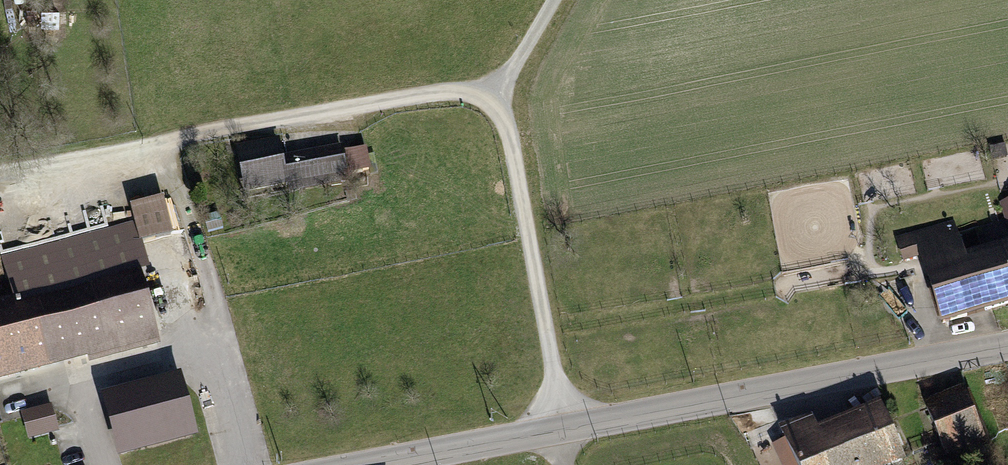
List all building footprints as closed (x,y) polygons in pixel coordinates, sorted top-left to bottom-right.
[(11,35),(18,34),(11,0),(4,0),(11,35)] [(277,142),(235,150),(244,194),(287,186),(289,197),(350,185),(342,143),(280,156),(277,142)] [(0,306),(0,387),(160,344),(139,268),(131,271),(126,251),(172,239),(161,201),(130,209),(134,225),(5,260),(16,302),(0,306)] [(1007,234),(1007,205),(1000,208),(1007,234)] [(219,214),(203,217),(207,233),(222,229),(219,214)] [(927,272),(943,323),(1007,303),(1007,251),(963,264),(954,236),(956,236),(953,227),(899,239),(904,258),(922,254),(927,272)] [(192,431),(179,383),(107,403),(120,451),(192,431)] [(924,408),(948,462),(988,444),(963,391),(924,408)] [(797,464),(888,464),(902,459),(880,404),(868,408),(872,417),(821,438),(813,423),(783,434),(797,464)] [(50,411),(19,418),(25,445),(56,438),(50,411)]
